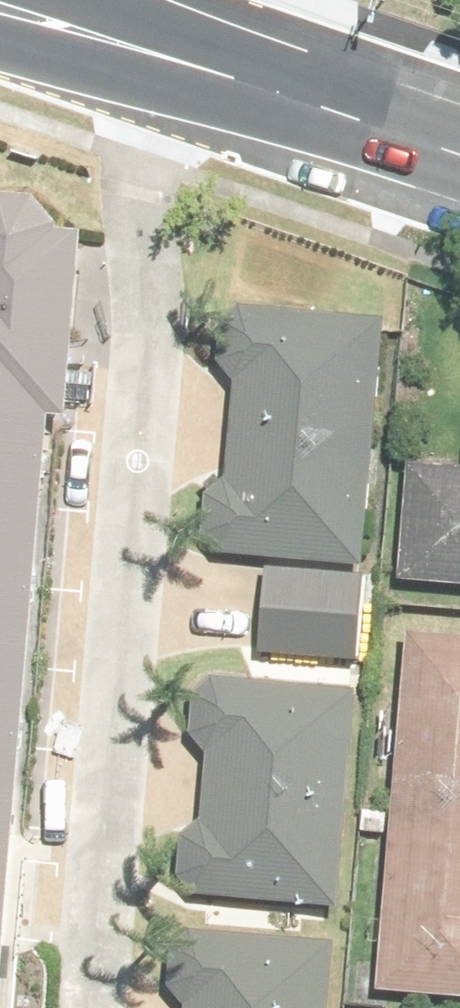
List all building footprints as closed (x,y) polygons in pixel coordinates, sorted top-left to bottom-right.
[(67,402),(83,406),(101,231),(79,227),(57,195),(13,191),(0,203),(0,1007),(16,1007),(67,402)] [(218,522),(232,550),(381,562),(400,327),(253,315),(233,330),(231,369),(248,388),(246,458),(222,481),(218,522)] [(409,475),(401,587),(459,591),(459,479),(409,475)] [(278,575),(269,651),(370,663),(378,586),(278,575)] [(413,633),(382,994),(459,1000),(459,637),(413,633)] [(187,881),(202,894),(349,906),(366,689),(218,678),(198,693),(196,731),(213,751),(211,820),(192,837),(187,881)] [(348,942),(201,931),(180,946),(179,984),(196,1004),(195,1007),(343,1007),(348,942)]
